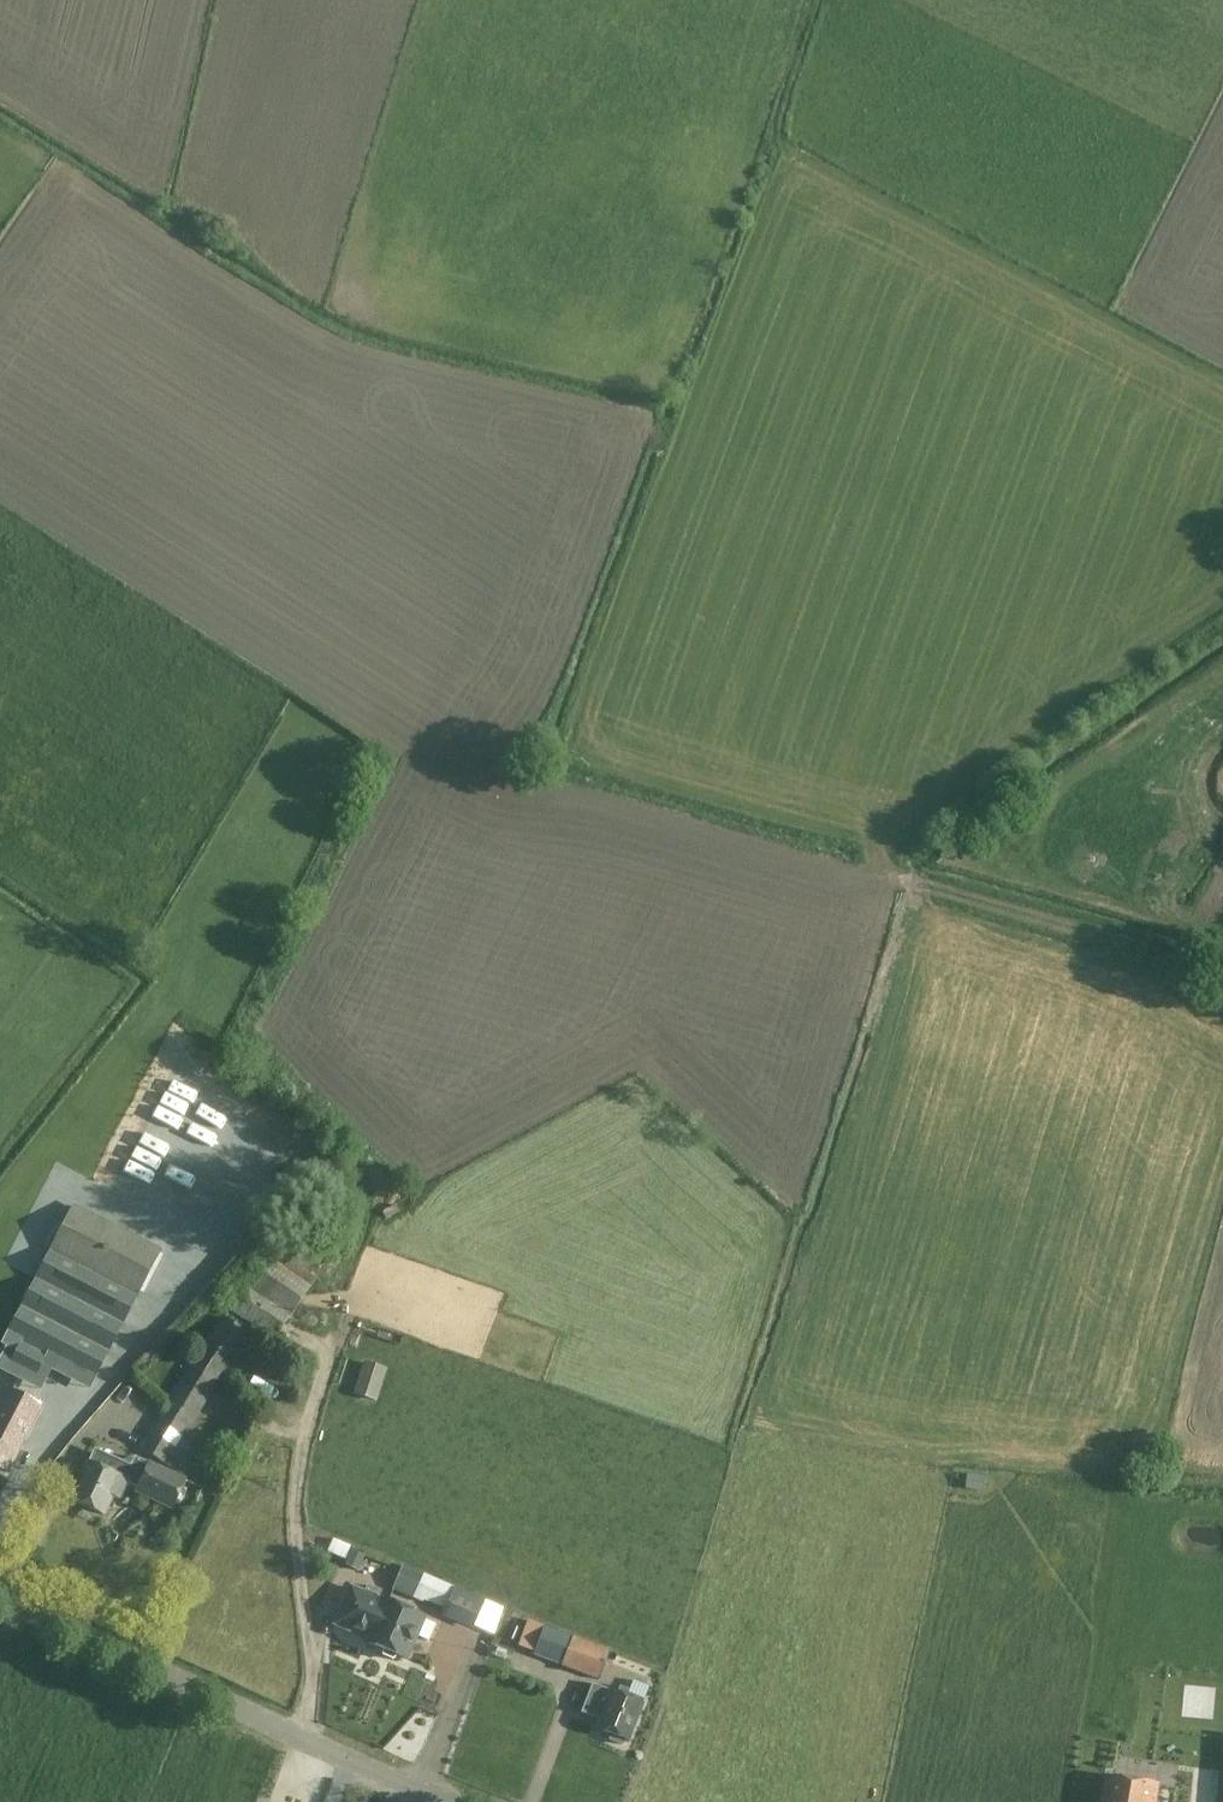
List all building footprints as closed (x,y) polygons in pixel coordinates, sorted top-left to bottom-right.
[(4,1337),(23,1346),(7,1377),(31,1390),(47,1359),(94,1382),(161,1251),(72,1204),(4,1337)] [(259,1257),(225,1309),(273,1341),(308,1290),(259,1257)] [(164,1468),(179,1443),(245,1336),(218,1320),(136,1452),(164,1468)] [(353,1391),(374,1398),(384,1368),(364,1361),(353,1391)] [(6,1389),(0,1402),(0,1468),(7,1471),(40,1406),(6,1389)] [(179,1443),(164,1468),(178,1477),(194,1452),(179,1443)] [(117,1500),(125,1482),(124,1482),(131,1467),(94,1450),(71,1501),(103,1516),(112,1497),(117,1500)] [(136,1456),(131,1467),(124,1482),(125,1482),(136,1487),(133,1494),(170,1513),(186,1482),(136,1456)] [(337,1545),(342,1532),(325,1525),(320,1539),(337,1545)] [(365,1556),(352,1550),(344,1568),(358,1574),(365,1556)] [(434,1581),(403,1568),(394,1590),(424,1603),(434,1581)] [(334,1626),(366,1639),(364,1642),(382,1650),(382,1656),(392,1661),(397,1656),(405,1660),(416,1637),(428,1642),(435,1625),(423,1620),(423,1618),(386,1602),(386,1604),(377,1600),(380,1592),(367,1586),(363,1594),(350,1588),(334,1626)] [(457,1592),(446,1616),(475,1628),(485,1604),(457,1592)] [(534,1656),(560,1666),(570,1638),(528,1621),(519,1646),(535,1653),(534,1656)] [(570,1638),(560,1666),(599,1681),(610,1653),(570,1638)] [(598,1719),(594,1730),(609,1736),(608,1741),(621,1746),(623,1742),(626,1743),(641,1705),(591,1685),(579,1715),(581,1715),(581,1714),(592,1718),(592,1717),(598,1719)] [(1158,1786),(1112,1778),(1108,1801),(1155,1801),(1158,1786)] [(410,1793),(389,1792),(388,1801),(409,1801),(410,1793)]
